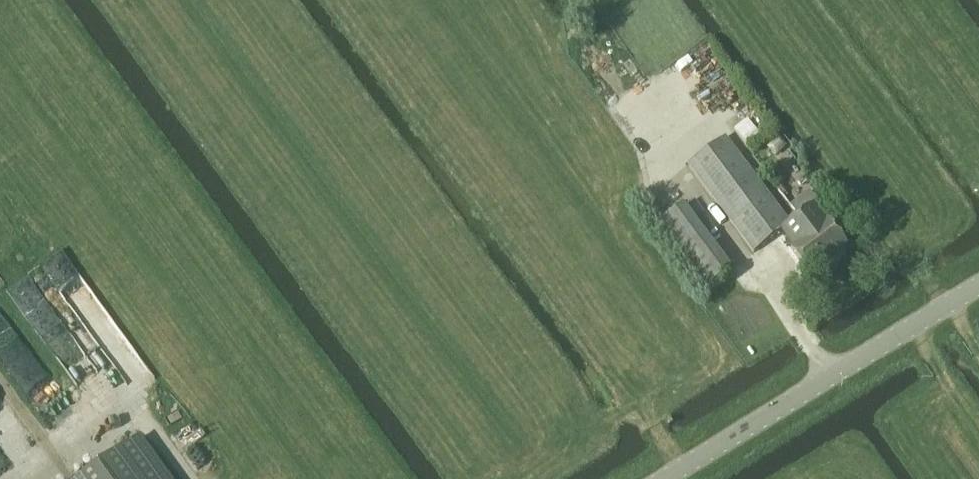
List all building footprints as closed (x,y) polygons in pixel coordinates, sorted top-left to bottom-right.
[(689,165),(744,239),(753,252),(781,232),(792,247),(791,248),(809,272),(834,253),(846,245),(828,221),(826,223),(814,207),(790,225),(725,138),(689,165)] [(781,185),(777,188),(782,196),(787,193),(781,185)] [(683,205),(657,224),(705,288),(731,269),(683,205)] [(203,438),(191,422),(172,437),(196,469),(208,460),(196,444),(203,438)] [(129,442),(80,478),(156,478),(129,442)]
